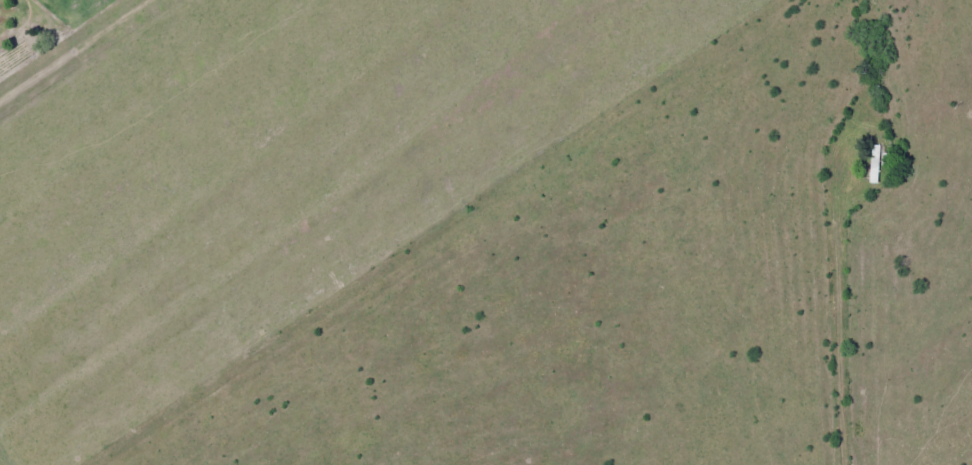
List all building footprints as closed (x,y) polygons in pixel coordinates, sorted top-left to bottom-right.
[(888,152),(880,151),(880,144),(869,144),(868,182),(878,182),(878,165),(888,165),(888,152)]
